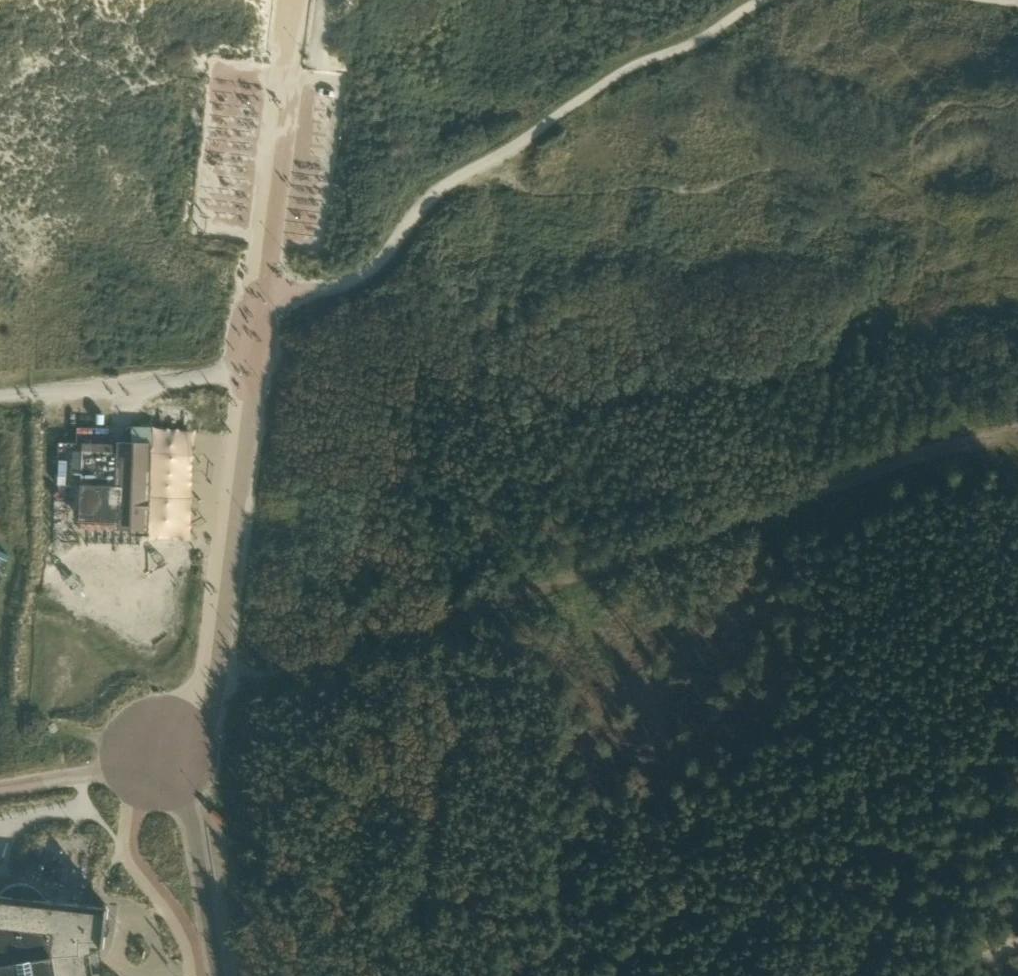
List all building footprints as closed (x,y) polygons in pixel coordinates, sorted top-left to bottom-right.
[(116,438),(85,437),(85,446),(116,447),(116,438)] [(82,450),(80,519),(117,520),(117,524),(139,525),(141,469),(151,469),(152,447),(142,446),(142,445),(120,444),(120,452),(106,451),(82,450)] [(86,942),(100,944),(105,904),(103,904),(102,905),(45,899),(44,897),(43,895),(42,894),(41,892),(39,890),(36,887),(34,886),(30,884),(27,883),(23,882),(19,882),(15,883),(11,884),(8,885),(4,887),(2,889),(0,891),(0,975),(92,975),(86,942)]
